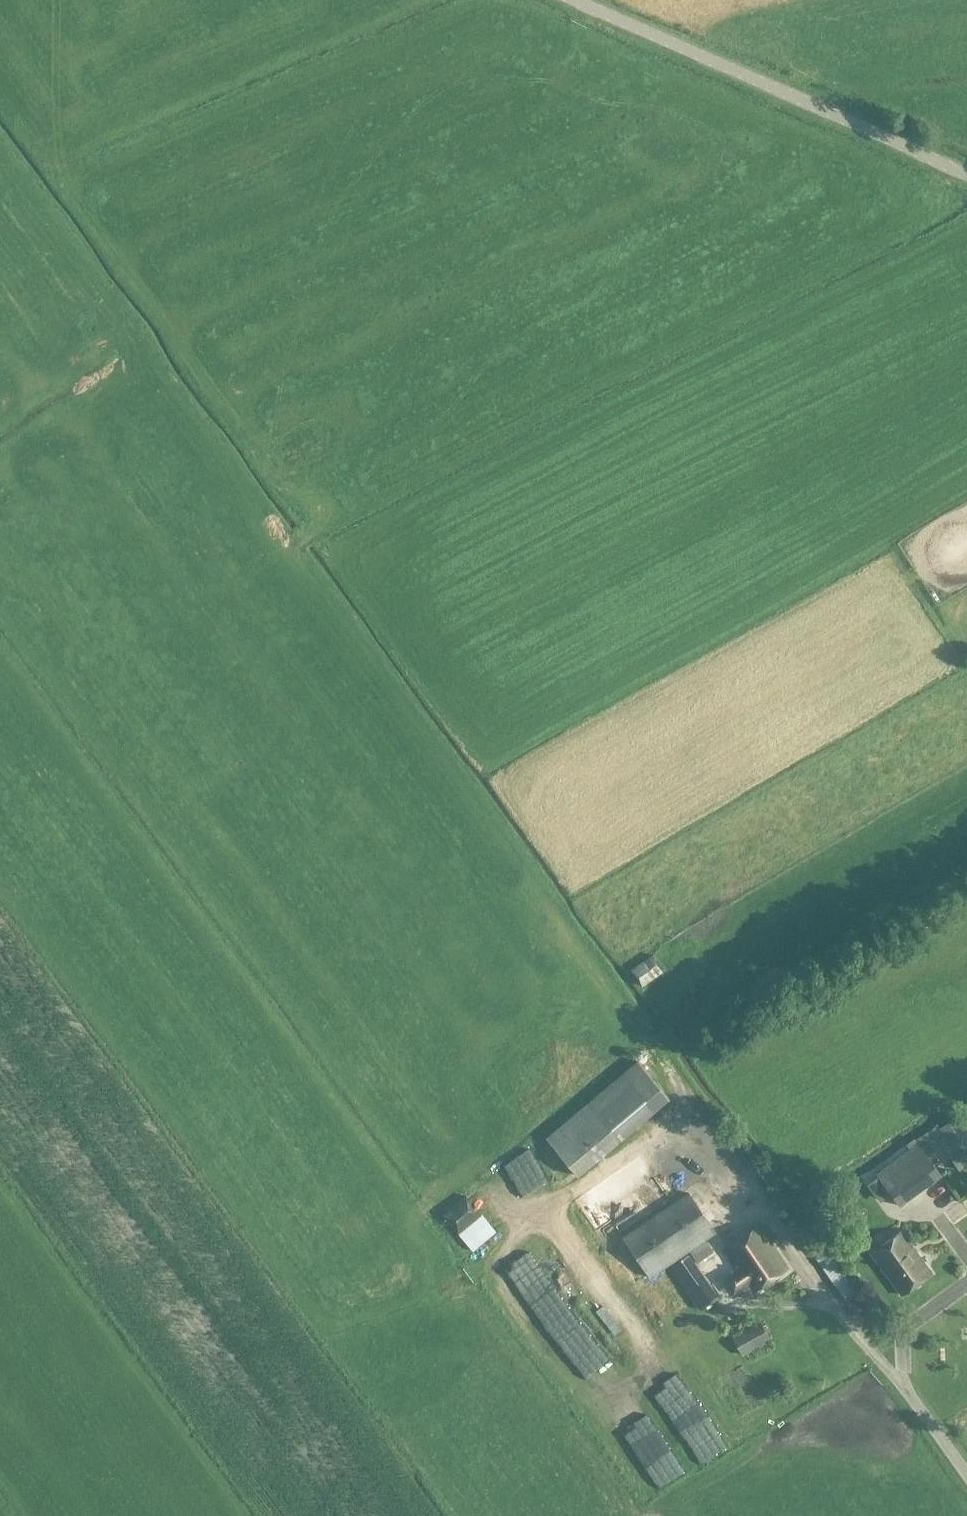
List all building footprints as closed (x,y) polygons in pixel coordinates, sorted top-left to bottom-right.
[(637,974),(657,960),(647,945),(627,958),(637,974)] [(637,1062),(587,1105),(545,1140),(576,1176),(668,1099),(637,1062)] [(966,1163),(966,1131),(957,1115),(939,1127),(944,1134),(939,1138),(959,1168),(966,1163)] [(918,1142),(899,1156),(922,1188),(941,1174),(918,1142)] [(922,1188),(899,1156),(876,1173),(899,1204),(922,1188)] [(467,1241),(489,1220),(457,1186),(435,1206),(467,1241)] [(592,1188),(577,1199),(590,1217),(605,1206),(592,1188)] [(689,1192),(622,1236),(649,1277),(689,1250),(696,1262),(712,1251),(705,1240),(716,1233),(689,1192)] [(788,1222),(809,1253),(820,1245),(799,1215),(788,1222)] [(788,1267),(759,1224),(724,1247),(739,1269),(726,1278),(734,1289),(737,1287),(743,1296),(753,1290),(788,1267)] [(931,1272),(905,1236),(900,1230),(871,1251),(902,1294),(931,1272)] [(718,1297),(689,1254),(672,1266),(701,1309),(718,1297)] [(743,1355),(770,1339),(761,1322),(733,1338),(743,1355)] [(736,1382),(751,1414),(763,1409),(748,1377),(736,1382)]
